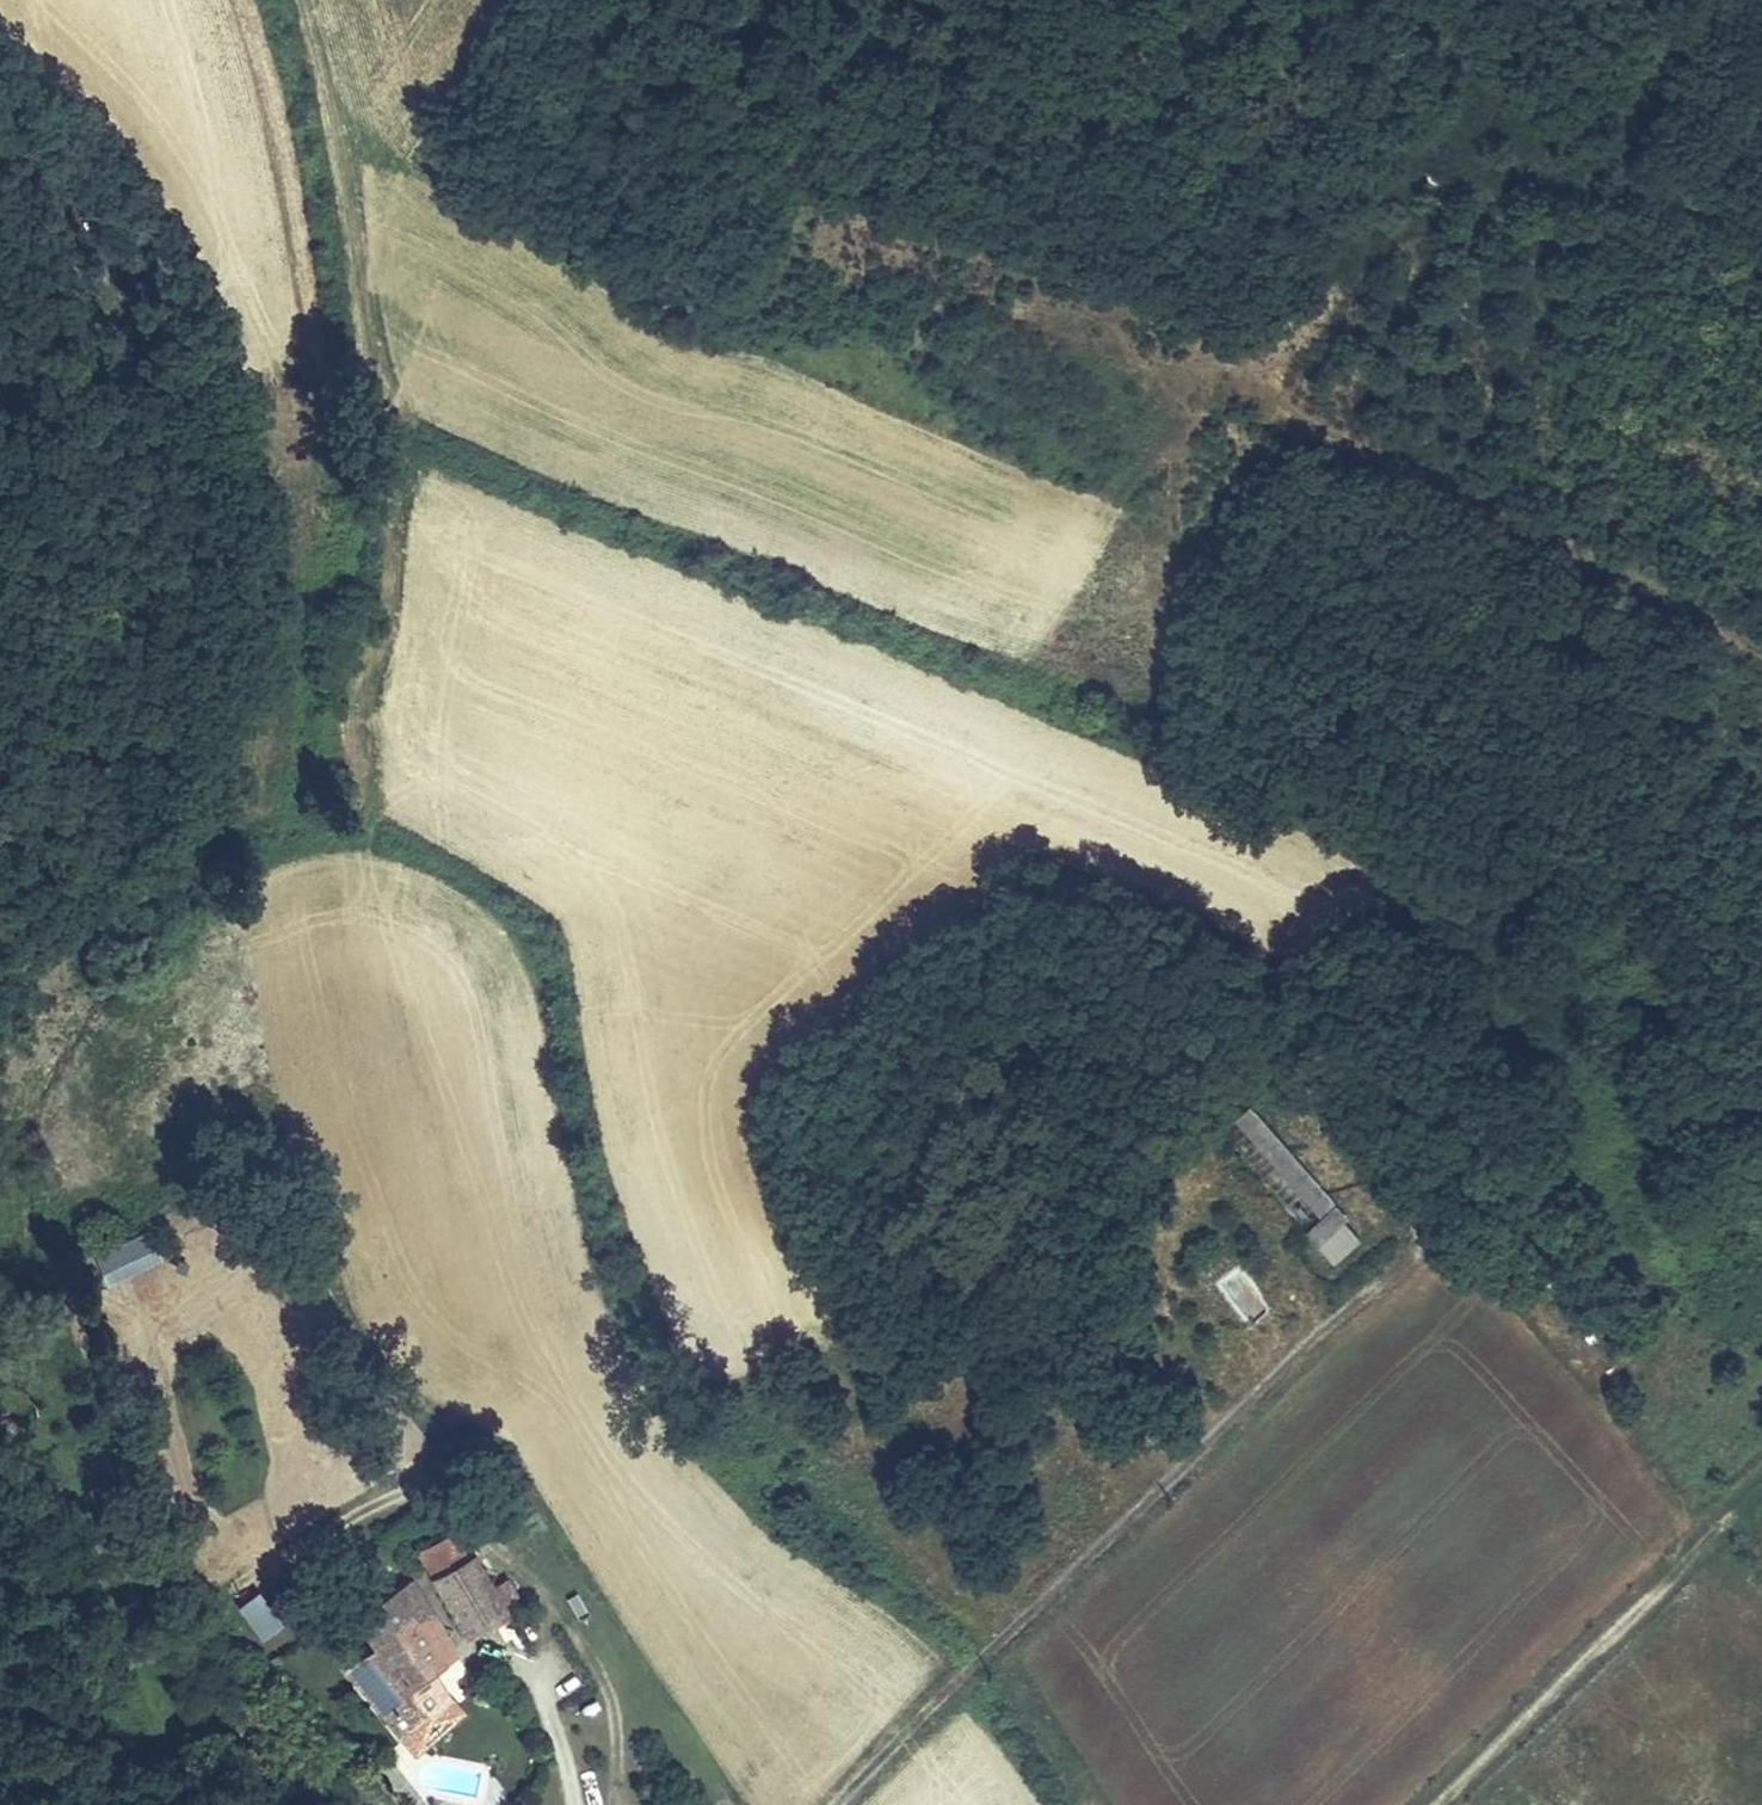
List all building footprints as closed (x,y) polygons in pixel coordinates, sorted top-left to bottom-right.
[(1323,1245),(1349,1222),(1243,1107),(1232,1119),(1319,1217),(1307,1230),(1323,1245)] [(151,1234),(91,1255),(103,1289),(163,1268),(151,1234)] [(415,1567),(430,1590),(454,1572),(441,1552),(415,1567)] [(454,1572),(430,1590),(465,1642),(503,1618),(468,1562),(454,1572)] [(428,1692),(446,1679),(419,1635),(431,1624),(406,1587),(353,1624),(373,1654),(362,1663),(394,1708),(380,1719),(400,1750),(444,1719),(428,1692)] [(261,1642),(284,1627),(261,1592),(238,1606),(261,1642)] [(419,1635),(446,1679),(462,1669),(431,1624),(419,1635)]
